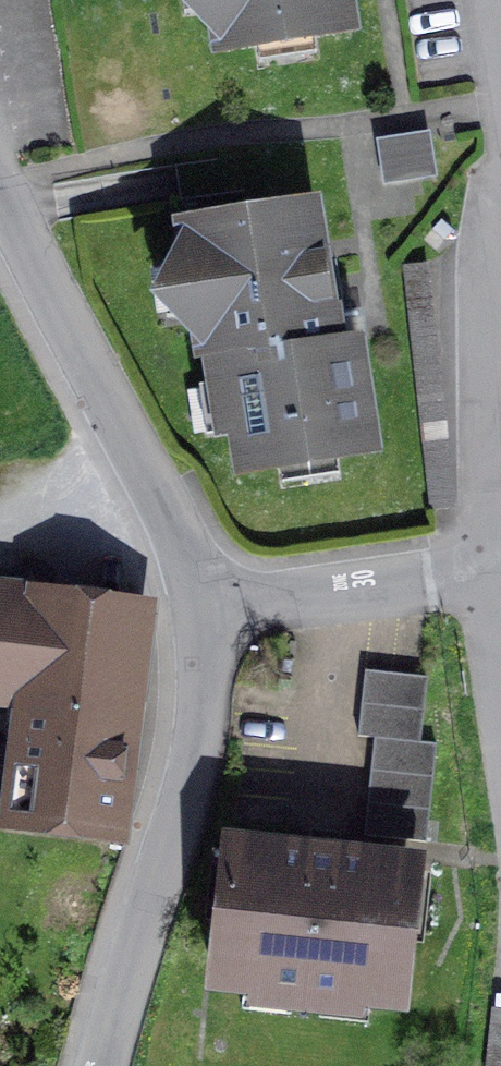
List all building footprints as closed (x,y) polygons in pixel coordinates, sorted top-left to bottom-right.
[(220,46),(349,25),(345,0),(213,0),(220,46)] [(438,142),(384,151),(392,198),(446,189),(438,142)] [(371,446),(355,341),(342,342),(338,309),(328,310),(312,208),(183,228),(202,350),(210,349),(215,383),(229,381),(242,466),(371,446)] [(430,262),(403,265),(432,506),(459,503),(430,262)] [(20,815),(108,826),(133,614),(0,597),(0,693),(34,698),(20,815)] [(374,737),(364,835),(426,842),(436,744),(419,742),(426,677),(365,670),(358,735),(374,737)] [(321,1011),(323,995),(399,1003),(410,902),(402,901),(406,861),(336,853),(339,833),(309,830),(307,850),(239,843),(235,884),(226,883),(215,983),(291,991),(290,1008),(321,1011)] [(491,1010),(486,1065),(500,1065),(500,1011),(491,1010)]
